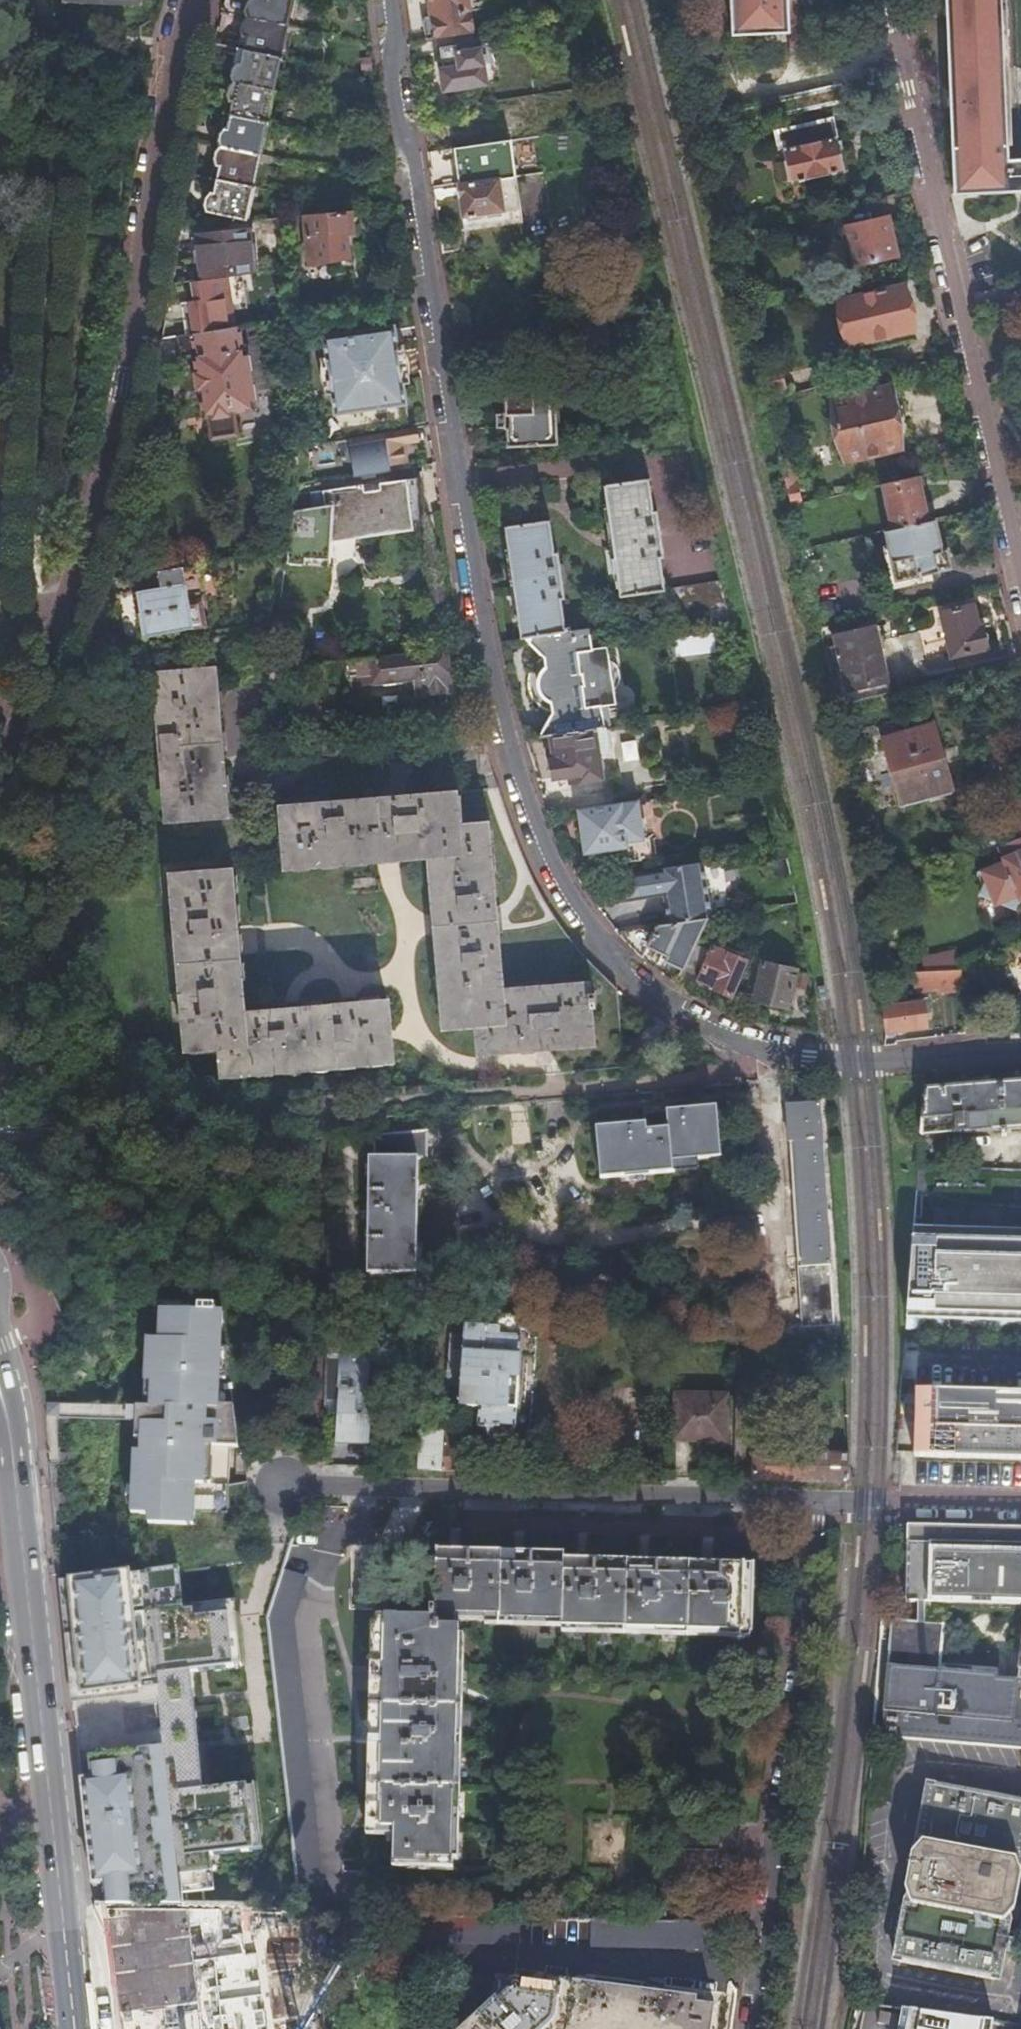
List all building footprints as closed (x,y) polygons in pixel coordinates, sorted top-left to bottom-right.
[(287,25),(292,0),(252,0),(248,17),(287,25)] [(426,40),(440,38),(467,34),(474,34),(468,0),(430,0),(433,17),(423,19),(426,40)] [(733,33),(800,31),(798,0),(732,0),(733,33)] [(954,195),(1020,193),(1020,158),(1008,159),(1002,0),(945,0),(954,195)] [(246,37),(243,51),(280,59),(287,25),(248,17),(244,35),(246,37)] [(467,34),(440,38),(445,68),(440,69),(443,88),(489,82),(485,62),(482,62),(481,50),(470,51),(467,34)] [(238,63),(234,82),(272,91),(273,91),(280,59),(243,51),(240,64),(238,63)] [(229,115),(266,123),(273,91),(272,91),(234,82),(230,101),(232,102),(229,115)] [(220,146),(259,154),(266,123),(229,115),(226,129),(224,128),(220,146)] [(834,118),(774,131),(778,146),(783,145),(792,183),(846,171),(834,118)] [(461,217),(506,210),(501,179),(517,176),(511,139),(454,148),(459,181),(457,183),(461,217)] [(216,179),(252,187),(259,154),(220,146),(216,165),(218,166),(216,179)] [(501,179),(506,210),(522,207),(517,176),(501,179)] [(206,210),(245,220),(252,187),(216,179),(213,192),(210,193),(206,210)] [(892,194),(843,206),(845,216),(866,212),(867,216),(896,210),(892,194)] [(346,213),(302,216),(300,217),(307,265),(348,260),(345,236),(350,235),(346,213)] [(888,217),(847,226),(855,265),(897,255),(888,217)] [(199,280),(253,272),(248,229),(196,235),(199,280)] [(903,284),(837,300),(848,345),(915,330),(903,284)] [(251,408),(237,327),(176,336),(180,357),(193,355),(202,416),(251,408)] [(335,415),(403,405),(390,333),(323,344),(335,415)] [(781,368),(765,372),(769,391),(785,388),(781,368)] [(887,386),(829,399),(844,461),(901,448),(887,386)] [(554,391),(505,395),(507,450),(558,447),(554,391)] [(410,426),(359,435),(365,466),(382,463),(404,459),(401,443),(412,441),(410,426)] [(412,441),(401,443),(404,459),(415,458),(412,441)] [(382,463),(365,466),(366,473),(383,470),(382,463)] [(916,476),(883,483),(893,528),(927,520),(916,476)] [(660,588),(665,587),(661,558),(663,557),(658,509),(654,510),(650,478),(605,485),(619,594),(660,588)] [(354,531),(409,524),(406,503),(422,500),(419,479),(320,495),(320,509),(287,509),(285,566),(327,565),(327,539),(354,535),(354,531)] [(794,480),(784,483),(789,505),(799,503),(794,480)] [(406,503),(409,524),(425,521),(422,500),(406,503)] [(893,528),(883,530),(888,546),(885,547),(894,586),(923,580),(921,573),(951,567),(946,549),(941,550),(934,518),(927,520),(893,528)] [(504,526),(520,637),(524,636),(565,630),(561,598),(565,597),(558,551),(554,552),(550,519),(504,526)] [(187,603),(181,566),(156,570),(159,586),(136,590),(139,611),(137,612),(141,636),(205,626),(201,601),(187,603)] [(708,609),(727,606),(721,580),(665,587),(668,615),(708,609)] [(972,603),(941,610),(951,655),(986,647),(982,624),(977,625),(972,603)] [(710,624),(730,621),(727,606),(708,609),(710,624)] [(832,652),(843,704),(889,693),(874,626),(835,635),(839,651),(832,652)] [(565,630),(524,636),(543,657),(545,668),(542,671),(539,675),(538,679),(537,684),(538,689),(540,693),(543,697),(546,700),(550,702),(551,714),(539,735),(550,734),(594,727),(603,726),(600,705),(613,703),(605,646),(591,648),(587,627),(565,630)] [(696,652),(694,637),(674,640),(677,655),(696,652)] [(445,649),(354,659),(357,686),(411,679),(412,696),(451,691),(445,649)] [(215,670),(155,674),(167,820),(228,814),(215,670)] [(932,725),(883,739),(901,802),(950,787),(932,725)] [(594,727),(550,734),(553,759),(549,759),(551,774),(568,773),(569,780),(601,776),(594,727)] [(622,760),(636,757),(632,739),(618,742),(622,760)] [(456,791),(280,806),(285,865),(430,854),(443,1025),(477,1023),(478,1051),(593,1041),(590,1007),(596,1007),(595,990),(589,990),(588,981),(501,987),(488,823),(459,825),(456,791)] [(636,799),(578,807),(583,851),(621,847),(623,861),(650,857),(647,833),(640,833),(636,799)] [(981,836),(986,853),(1015,843),(1010,826),(981,836)] [(1004,863),(1020,902),(1020,856),(1004,863)] [(711,917),(703,859),(615,873),(618,900),(663,894),(667,923),(707,918),(711,917)] [(232,869),(172,874),(186,1047),(221,1045),(224,1073),(392,1058),(386,1001),(244,1011),(232,869)] [(707,918),(667,923),(657,924),(646,945),(667,955),(666,958),(684,967),(698,937),(707,918)] [(746,960),(698,937),(684,967),(702,975),(702,977),(719,985),(717,988),(729,993),(746,960)] [(923,958),(924,972),(959,972),(956,956),(923,958)] [(764,958),(753,997),(787,1007),(798,968),(764,958)] [(959,972),(924,972),(905,973),(906,991),(960,989),(959,974),(959,972)] [(882,1011),(886,1035),(925,1029),(922,1004),(882,1011)] [(920,1087),(916,1134),(998,1128),(999,1135),(1006,1135),(1006,1128),(1020,1127),(1020,1080),(920,1087)] [(818,1101),(786,1103),(799,1326),(831,1324),(818,1101)] [(645,1121),(597,1126),(602,1177),(674,1170),(674,1160),(722,1156),(718,1104),(645,1111),(645,1121)] [(369,1155),(365,1272),(415,1273),(418,1156),(427,1156),(428,1128),(374,1133),(374,1155),(369,1155)] [(901,1340),(916,1327),(929,1341),(956,1341),(969,1327),(982,1341),(1009,1341),(1020,1328),(1020,1170),(914,1165),(910,1221),(901,1340)] [(184,1314),(185,1299),(159,1297),(158,1313),(184,1314)] [(148,1515),(147,1524),(186,1526),(187,1497),(194,1497),(194,1485),(203,1485),(204,1457),(205,1447),(237,1449),(227,1344),(221,1344),(223,1307),(214,1306),(214,1300),(185,1299),(184,1314),(158,1313),(157,1342),(145,1341),(143,1389),(142,1407),(134,1407),(133,1439),(140,1440),(139,1453),(138,1483),(131,1483),(130,1514),(148,1515)] [(449,1332),(445,1384),(459,1385),(458,1405),(478,1406),(476,1426),(478,1427),(478,1434),(487,1435),(489,1438),(494,1440),(503,1441),(506,1440),(510,1437),(527,1438),(535,1337),(527,1337),(521,1329),(518,1327),(513,1323),(509,1321),(506,1320),(501,1321),(496,1323),(492,1327),(464,1325),(464,1333),(449,1332)] [(772,1346),(772,1332),(740,1331),(739,1376),(752,1377),(753,1346),(772,1346)] [(337,1385),(334,1438),(368,1440),(369,1388),(366,1388),(367,1359),(337,1358),(336,1385),(337,1385)] [(915,1391),(912,1455),(1020,1459),(1020,1394),(915,1391)] [(673,1395),(672,1439),(722,1441),(724,1397),(673,1395)] [(419,1442),(418,1470),(458,1471),(459,1448),(451,1447),(452,1432),(424,1431),(423,1442),(419,1442)] [(753,1455),(753,1479),(847,1481),(848,1466),(848,1455),(793,1453),(793,1455),(753,1455)] [(1013,1526),(904,1523),(903,1600),(915,1600),(925,1600),(1006,1602),(1013,1526)] [(1013,1526),(1006,1602),(1014,1602),(1014,1598),(1020,1599),(1020,1526),(1013,1526)] [(375,1616),(368,1828),(389,1829),(388,1868),(449,1870),(458,1613),(498,1614),(498,1620),(561,1622),(561,1625),(741,1630),(744,1564),(563,1558),(563,1553),(436,1549),(435,1580),(428,1580),(427,1617),(375,1616)] [(1006,1602),(1004,1624),(999,1629),(996,1655),(1011,1656),(1017,1657),(1020,1624),(1020,1599),(1014,1598),(1014,1602),(1006,1602)] [(915,1600),(915,1620),(925,1621),(925,1600),(915,1600)] [(1004,1624),(1006,1602),(925,1600),(925,1621),(941,1622),(937,1660),(995,1666),(996,1662),(996,1655),(999,1629),(1004,1624)] [(880,1616),(871,1733),(1020,1747),(1020,1676),(994,1672),(995,1666),(937,1660),(941,1622),(925,1621),(915,1620),(880,1616)] [(995,1666),(994,1672),(1020,1676),(1020,1624),(1017,1657),(1011,1656),(1010,1663),(996,1662),(995,1666)] [(1011,1656),(996,1655),(996,1662),(1010,1663),(1011,1656)] [(893,1952),(899,1961),(995,1979),(1002,1972),(1012,1918),(1009,1907),(1015,1871),(1020,1863),(1020,1797),(931,1781),(923,1787),(913,1840),(914,1849),(911,1853),(905,1887),(906,1893),(903,1897),(893,1952)] [(217,1787),(219,1851),(245,1850),(242,1787),(217,1787)] [(94,1906),(134,1907),(130,1871),(90,1875),(94,1906)] [(720,1949),(721,1923),(591,1919),(590,1945),(720,1949)] [(714,2003),(695,2001),(695,1996),(542,1977),(541,1982),(496,1976),(494,1997),(458,2028),(711,2028),(714,2003)] [(883,2001),(880,2021),(901,2024),(900,2028),(991,2028),(993,2017),(883,2001)] [(118,2012),(120,2028),(181,2028),(179,2012),(157,2014),(156,2008),(118,2012)]
